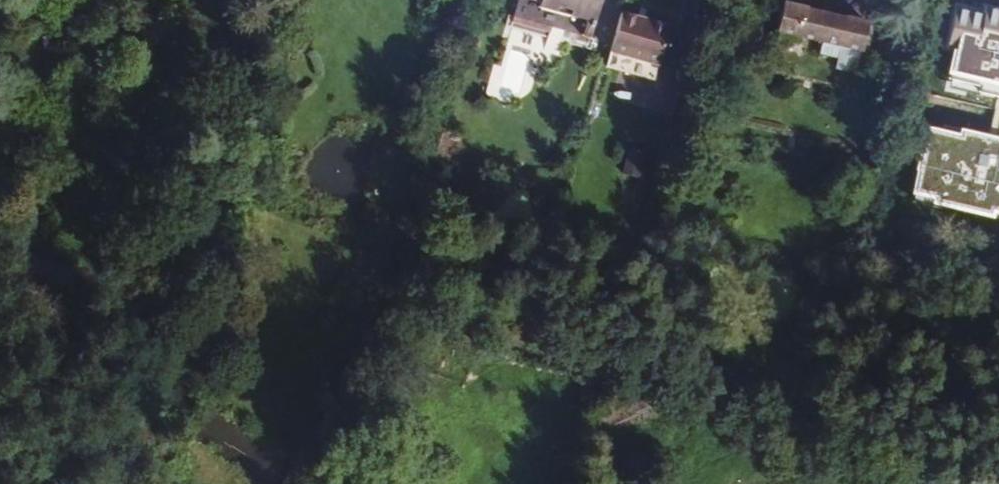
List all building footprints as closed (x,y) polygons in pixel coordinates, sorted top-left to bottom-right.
[(541,4),(541,8),(597,22),(602,0),(527,0),(541,4)] [(861,53),(869,24),(785,3),(778,32),(824,43),(842,48),(861,53)] [(660,66),(671,27),(623,13),(612,52),(660,66)] [(979,31),(978,39),(960,35),(951,71),(998,82),(998,35),(979,31)] [(839,59),(842,48),(824,43),(821,54),(839,59)] [(856,75),(861,53),(842,48),(839,59),(836,69),(856,75)] [(656,81),(660,66),(612,52),(608,67),(656,81)] [(960,131),(959,136),(923,128),(909,193),(933,198),(932,204),(992,217),(993,212),(998,213),(998,140),(960,131)]
